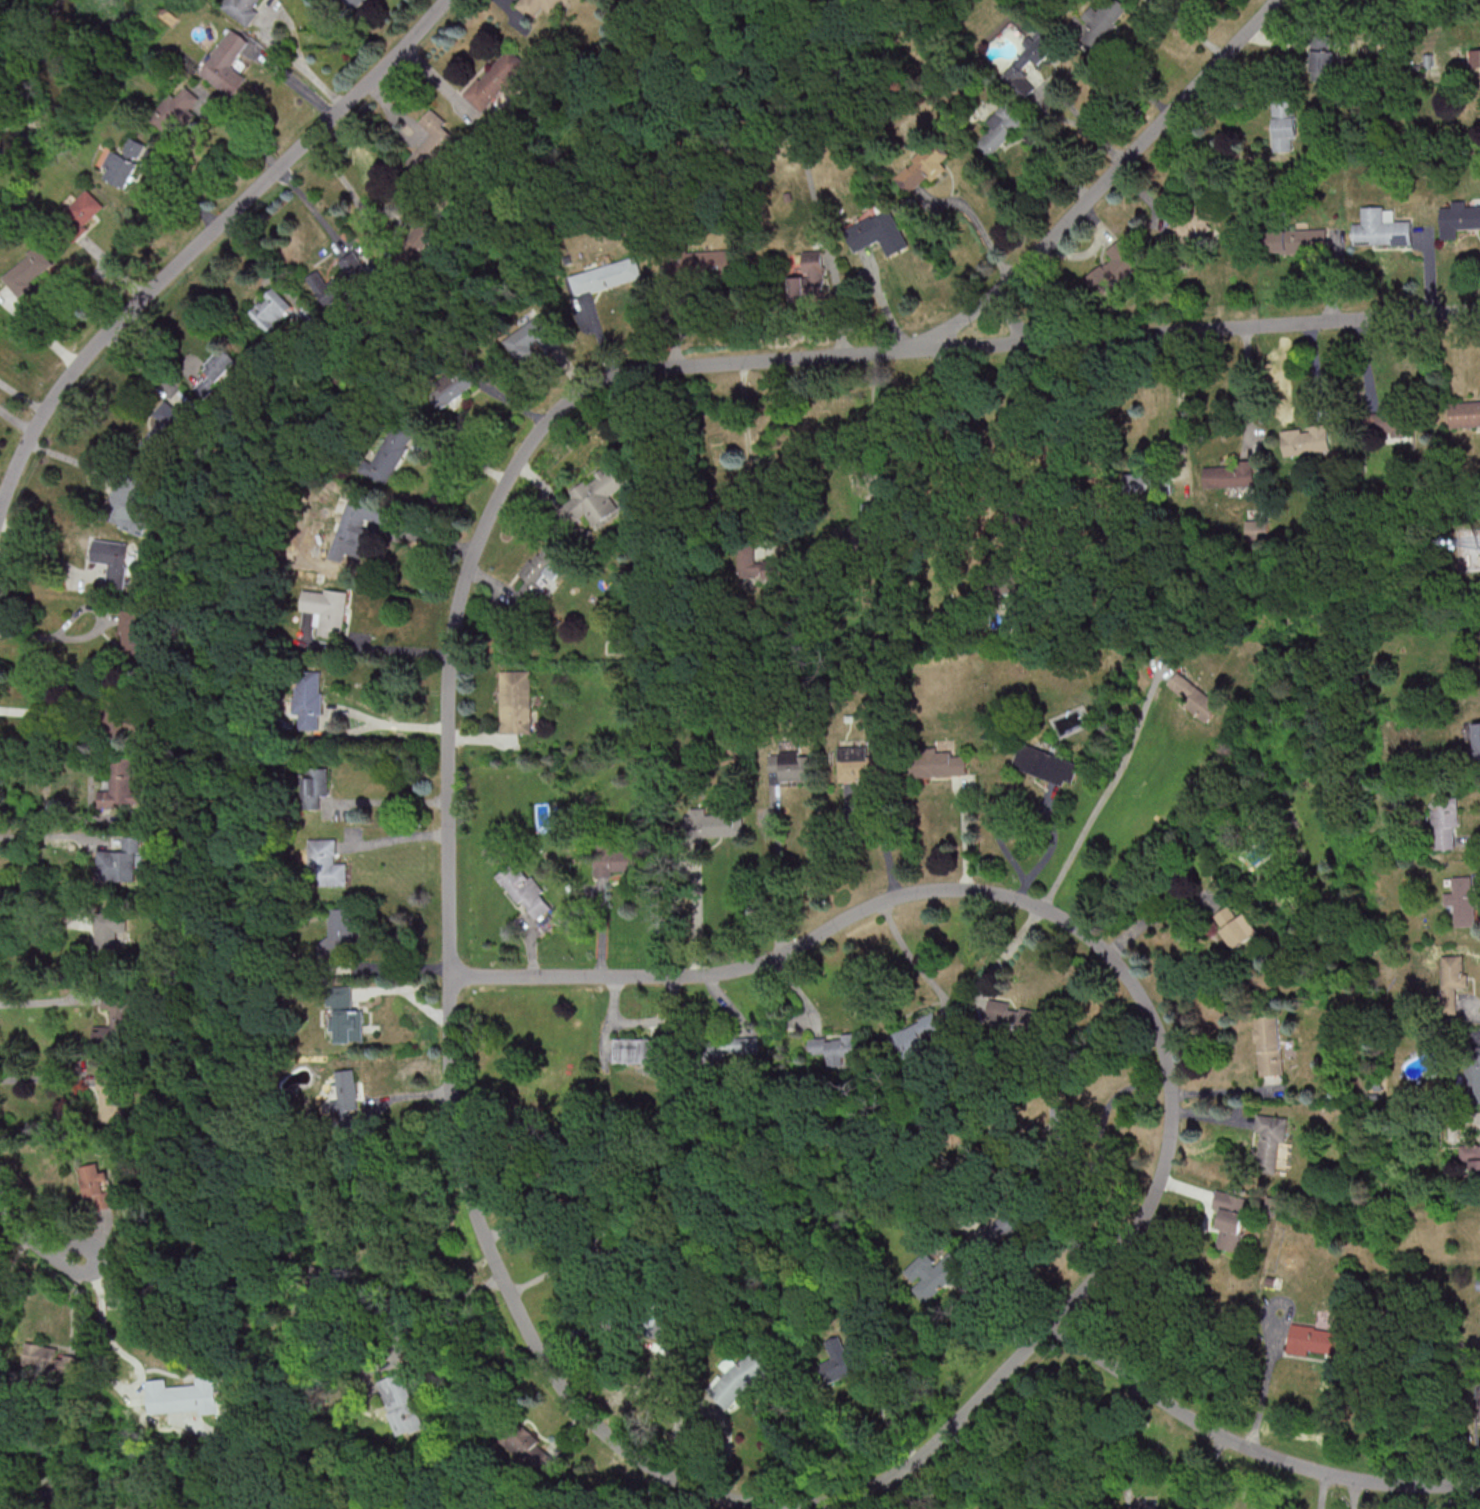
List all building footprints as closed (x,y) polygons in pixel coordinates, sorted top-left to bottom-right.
[(223,10),(248,25),(263,0),(230,0),(223,10)] [(354,10),(367,0),(346,0),(354,10)] [(535,20),(543,8),(557,18),(569,0),(525,0),(519,9),(535,20)] [(1082,20),(1092,27),(1082,39),(1096,50),(1130,8),(1120,0),(1109,0),(1101,11),(1094,5),(1082,20)] [(198,74),(233,98),(247,78),(232,67),(250,41),(230,27),(198,74)] [(1024,45),(1030,51),(1003,78),(1027,102),(1041,89),(1023,71),(1033,60),(1039,66),(1058,47),(1040,29),(1024,45)] [(464,95),(483,113),(504,90),(513,98),(524,86),(515,78),(528,63),(509,46),(464,95)] [(1334,50),(1313,50),(1313,74),(1334,74),(1334,50)] [(198,96),(179,83),(151,123),(169,136),(198,96)] [(1275,152),(1298,151),(1297,101),(1273,102),(1275,152)] [(1027,122),(1007,102),(988,122),(993,128),(976,145),(989,159),(1027,122)] [(431,134),(404,166),(422,180),(460,134),(431,109),(419,123),(431,134)] [(100,176),(127,189),(147,145),(131,137),(122,154),(113,150),(100,176)] [(928,177),(932,181),(947,168),(942,162),(950,156),(936,140),(894,177),(909,194),(928,177)] [(106,208),(88,189),(56,220),(74,239),(106,208)] [(1200,194),(1168,229),(1189,249),(1221,214),(1200,194)] [(1479,227),(1479,206),(1467,206),(1466,200),(1452,201),(1452,207),(1440,208),(1441,239),(1460,238),(1459,228),(1479,227)] [(1412,245),(1412,221),(1384,221),(1384,206),(1363,207),(1363,222),(1353,222),(1354,245),(1412,245)] [(888,256),(909,247),(891,208),(843,230),(854,253),(881,240),(888,256)] [(401,248),(415,261),(440,234),(425,221),(401,248)] [(1327,253),(1327,230),(1269,230),(1269,253),(1327,253)] [(1106,250),(1112,260),(1086,277),(1098,296),(1142,268),(1124,239),(1106,250)] [(1,273),(17,296),(57,269),(42,246),(1,273)] [(674,252),(674,273),(733,272),(733,251),(674,252)] [(790,277),(791,303),(806,302),(806,296),(825,295),(823,251),(802,252),(803,277),(790,277)] [(571,274),(577,296),(643,279),(638,257),(571,274)] [(330,284),(319,270),(307,278),(329,307),(352,289),(342,275),(330,284)] [(249,314),(271,335),(296,308),(274,287),(249,314)] [(524,358),(539,344),(547,353),(562,339),(539,314),(508,342),(524,358)] [(208,374),(195,389),(206,399),(240,362),(223,346),(202,368),(208,374)] [(441,410),(481,381),(468,363),(428,392),(441,410)] [(1451,427),(1479,427),(1479,402),(1451,402),(1451,427)] [(139,441),(162,459),(192,421),(170,403),(139,441)] [(1411,412),(1370,412),(1370,437),(1411,437),(1411,412)] [(366,475),(387,486),(417,430),(396,419),(366,475)] [(1331,452),(1329,425),(1282,429),(1285,456),(1331,452)] [(622,508),(612,494),(628,483),(614,462),(570,492),(574,498),(564,505),(574,520),(585,514),(593,527),(622,508)] [(1253,487),(1253,466),(1204,467),(1205,488),(1253,487)] [(1127,474),(1127,494),(1158,494),(1158,474),(1127,474)] [(120,477),(106,513),(143,527),(152,505),(134,498),(139,485),(120,477)] [(329,559),(344,564),(347,555),(359,559),(371,521),(386,526),(393,506),(352,492),(329,559)] [(127,584),(129,543),(101,541),(100,563),(110,563),(109,583),(127,584)] [(739,545),(739,578),(785,577),(785,560),(755,560),(755,545),(739,545)] [(553,580),(565,564),(540,546),(519,574),(536,586),(544,574),(553,580)] [(319,636),(333,637),(334,628),(344,629),(349,591),(305,587),(302,612),(321,614),(319,636)] [(121,655),(144,655),(145,612),(121,611),(121,655)] [(299,730),(322,730),(323,671),(296,671),(295,715),(300,715),(299,730)] [(533,733),(533,671),(500,671),(500,733),(533,733)] [(1208,721),(1221,704),(1179,672),(1166,689),(1208,721)] [(129,687),(104,687),(105,738),(130,738),(129,687)] [(1081,764),(1022,741),(1013,766),(1071,789),(1081,764)] [(838,748),(839,781),(887,780),(886,757),(868,757),(868,747),(838,748)] [(780,781),(810,782),(810,752),(771,751),(770,771),(781,772),(780,781)] [(967,777),(967,751),(911,751),(911,777),(967,777)] [(134,791),(133,758),(111,758),(111,791),(99,791),(100,807),(141,806),(141,791),(134,791)] [(305,768),(305,808),(319,808),(319,798),(329,798),(329,768),(305,768)] [(1433,850),(1456,849),(1456,827),(1460,827),(1459,796),(1432,796),(1433,850)] [(741,836),(740,814),(706,815),(706,808),(692,809),(693,837),(741,836)] [(97,850),(97,882),(141,882),(141,836),(123,836),(123,850),(97,850)] [(336,839),(312,839),(312,886),(347,886),(348,864),(336,863),(336,839)] [(595,874),(641,874),(642,848),(595,847),(595,874)] [(497,875),(533,923),(556,905),(532,874),(524,879),(512,864),(497,875)] [(1474,876),(1454,877),(1454,892),(1445,892),(1445,905),(1456,905),(1457,927),(1476,926),(1474,876)] [(1248,912),(1238,918),(1231,906),(1215,916),(1239,957),(1260,945),(1255,938),(1261,935),(1248,912)] [(330,938),(321,938),(321,956),(354,956),(354,908),(330,908),(330,938)] [(120,956),(120,933),(130,933),(130,912),(96,912),(96,956),(120,956)] [(1442,956),(1443,1003),(1458,1002),(1457,989),(1467,989),(1467,955),(1442,956)] [(333,1006),(352,1006),(352,987),(333,987),(333,1006)] [(95,1026),(95,1046),(135,1046),(135,1000),(110,1000),(110,1026),(95,1026)] [(1045,1034),(1049,1011),(989,1001),(986,1023),(1045,1034)] [(335,1009),(335,1043),(364,1043),(364,1009),(335,1009)] [(903,1063),(949,1045),(937,1015),(891,1033),(903,1063)] [(1257,1017),(1260,1076),(1284,1075),(1281,1016),(1257,1017)] [(810,1037),(811,1059),(825,1058),(825,1069),(857,1068),(855,1035),(810,1037)] [(613,1064),(667,1064),(668,1037),(613,1036),(613,1064)] [(758,1037),(705,1040),(706,1062),(760,1059),(758,1037)] [(1466,1047),(1467,1103),(1479,1103),(1479,1047),(1466,1047)] [(332,1102),(334,1121),(351,1118),(350,1110),(361,1109),(356,1069),(335,1071),(339,1100),(332,1102)] [(102,1070),(102,1117),(122,1117),(123,1070),(102,1070)] [(1052,1152),(1074,1152),(1074,1108),(1052,1108),(1052,1152)] [(1258,1173),(1278,1175),(1284,1117),(1258,1114),(1256,1133),(1262,1133),(1258,1173)] [(1471,1178),(1479,1177),(1479,1140),(1461,1140),(1461,1164),(1470,1164),(1471,1178)] [(83,1167),(90,1201),(98,1199),(100,1210),(116,1207),(108,1162),(83,1167)] [(1216,1248),(1239,1252),(1250,1197),(1217,1190),(1214,1207),(1224,1209),(1216,1248)] [(1024,1227),(1011,1209),(978,1233),(991,1252),(1024,1227)] [(901,1275),(927,1304),(967,1267),(953,1251),(939,1263),(927,1251),(901,1275)] [(1349,1354),(1349,1329),(1290,1328),(1289,1353),(1349,1354)] [(856,1343),(844,1346),(841,1336),(827,1340),(833,1361),(821,1365),(827,1383),(855,1375),(851,1363),(862,1360),(856,1343)] [(29,1345),(25,1367),(80,1377),(84,1355),(29,1345)] [(720,1405),(777,1375),(763,1349),(737,1362),(734,1356),(721,1363),(728,1375),(709,1385),(720,1405)] [(378,1381),(401,1439),(427,1428),(404,1371),(378,1381)] [(143,1378),(147,1412),(198,1406),(199,1412),(219,1410),(216,1372),(196,1374),(196,1381),(164,1385),(163,1376),(143,1378)] [(551,1452),(519,1421),(502,1439),(534,1470),(551,1452)] [(1128,1508),(1151,1508),(1151,1495),(1128,1495),(1128,1508)]
